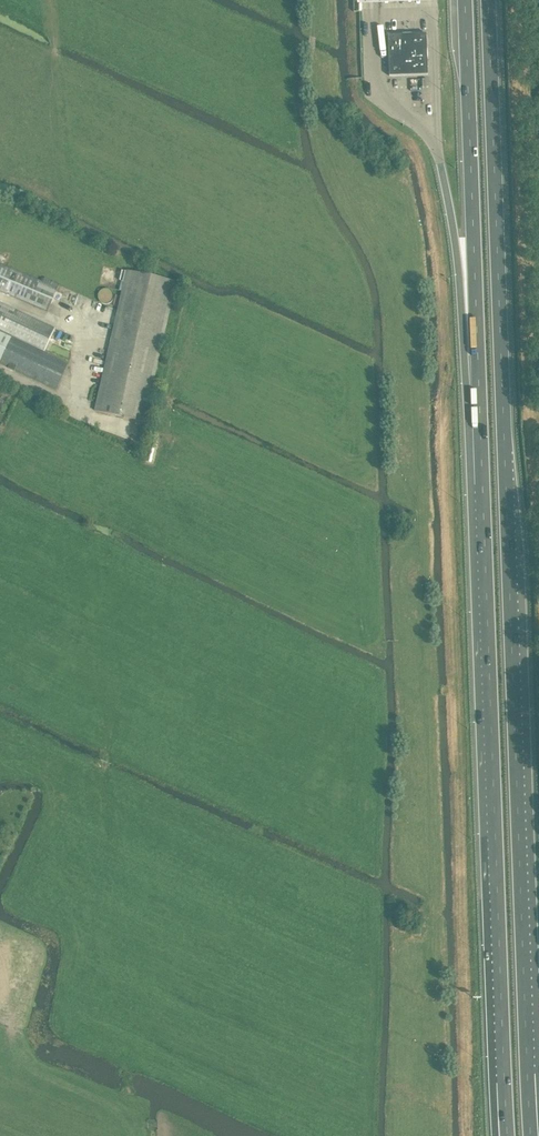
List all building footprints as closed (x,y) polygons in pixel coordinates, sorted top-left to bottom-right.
[(389,76),(427,75),(426,33),(388,34),(389,76)] [(48,311),(57,289),(59,285),(44,279),(42,283),(25,275),(0,265),(0,291),(48,311)] [(127,270),(95,411),(144,422),(176,282),(127,270)] [(0,303),(0,364),(56,390),(68,364),(44,352),(54,329),(0,303)]
